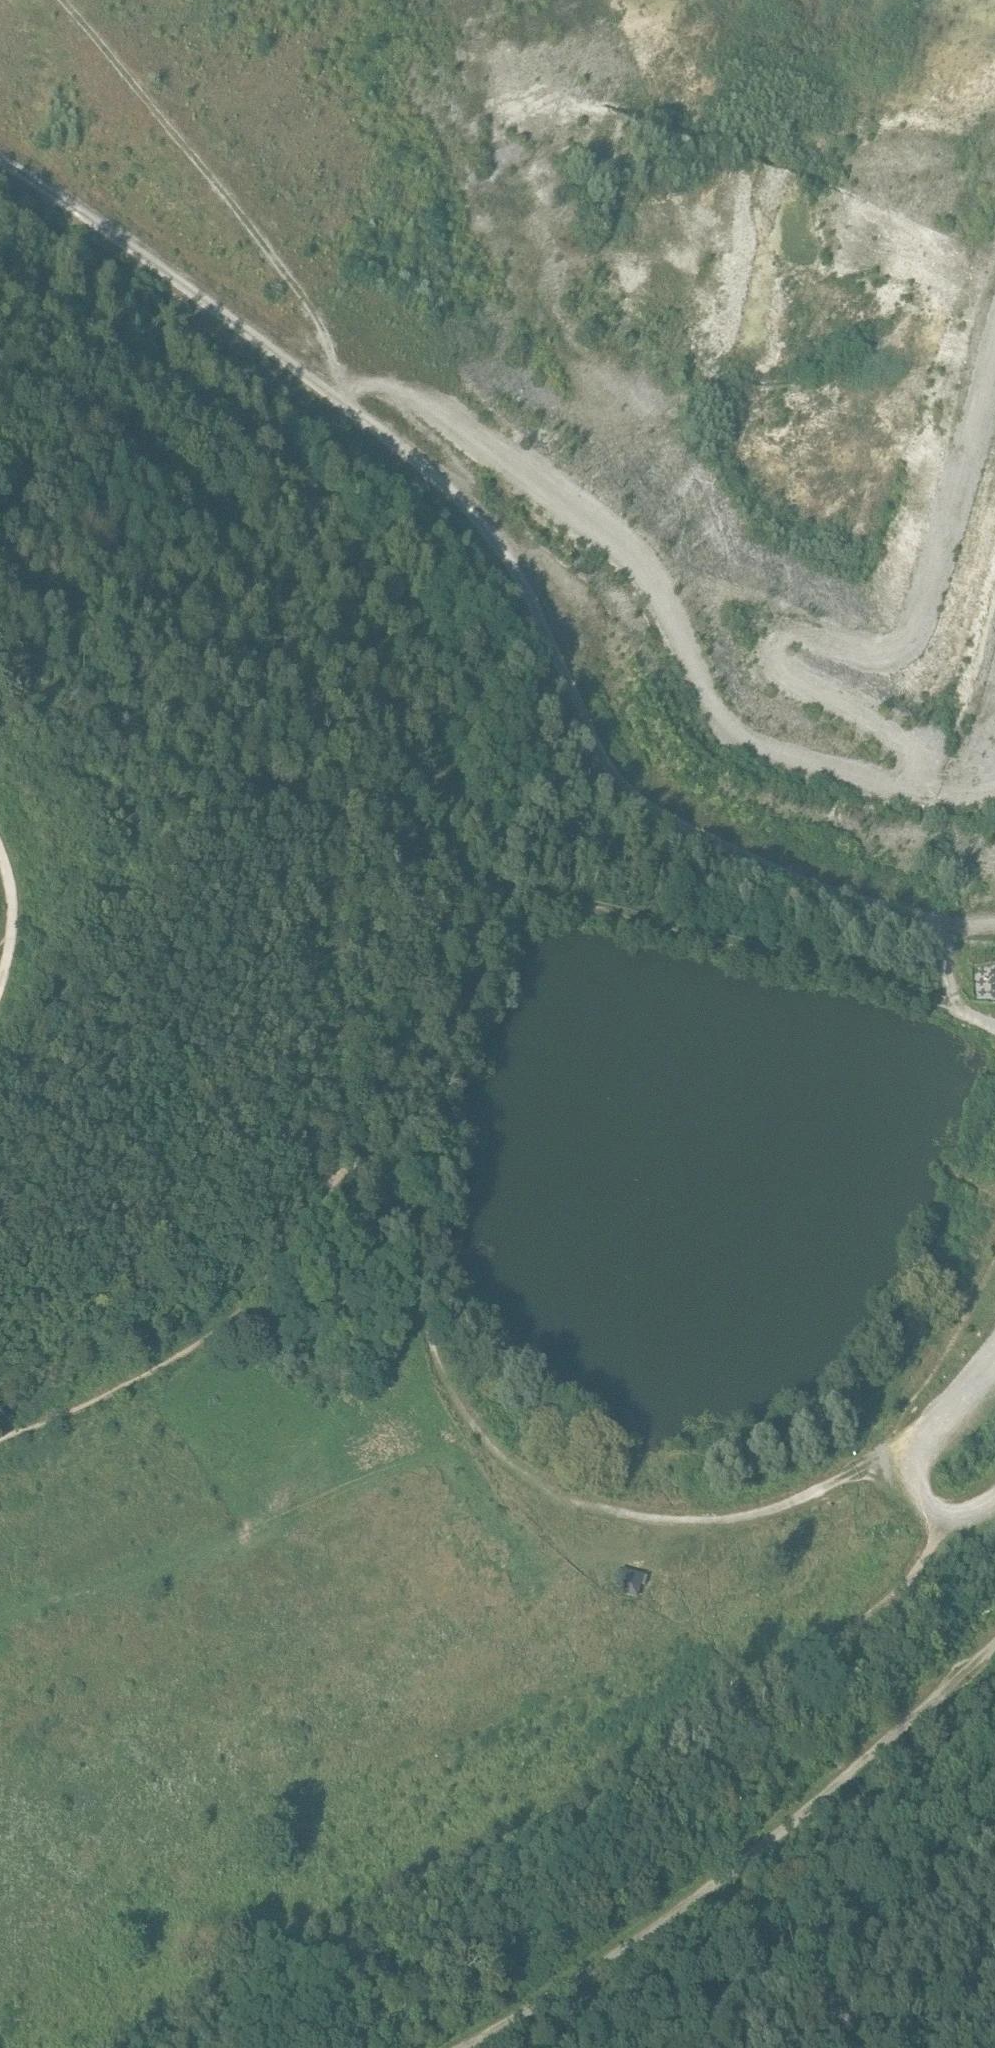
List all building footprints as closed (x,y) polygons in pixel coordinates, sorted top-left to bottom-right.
[(644,1573),(619,1567),(613,1589),(638,1595),(644,1573)]
